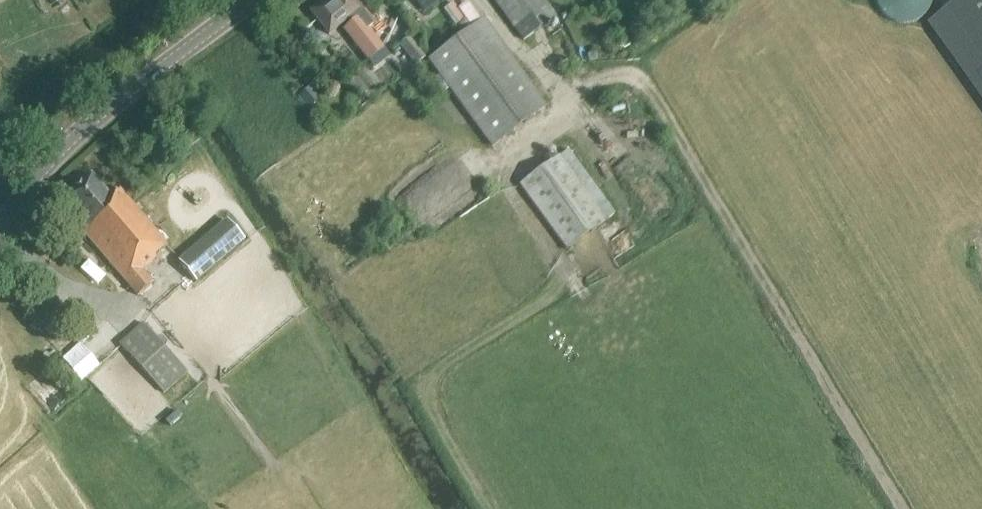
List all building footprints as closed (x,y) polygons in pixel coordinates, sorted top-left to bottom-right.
[(324,1),(310,12),(329,35),(363,8),(357,0),(323,0),(324,1)] [(423,12),(439,0),(414,0),(423,12)] [(542,0),(492,0),(522,42),(555,18),(542,0)] [(927,0),(878,0),(877,17),(926,19),(927,0)] [(931,24),(981,96),(981,0),(966,0),(931,24)] [(342,31),(373,69),(388,56),(383,49),(385,48),(359,16),(342,31)] [(548,104),(484,18),(429,58),(493,145),(548,104)] [(409,36),(400,44),(416,64),(425,57),(409,36)] [(308,88),(298,96),(309,108),(318,100),(308,88)] [(560,155),(521,183),(568,247),(607,219),(560,155)] [(91,175),(62,200),(84,226),(80,229),(127,284),(137,295),(154,282),(144,270),(157,258),(155,256),(167,245),(119,189),(114,194),(107,186),(103,189),(91,175)] [(226,220),(179,262),(197,282),(244,241),(226,220)] [(143,323),(120,344),(164,393),(187,373),(143,323)] [(61,354),(78,378),(96,365),(79,341),(61,354)]
